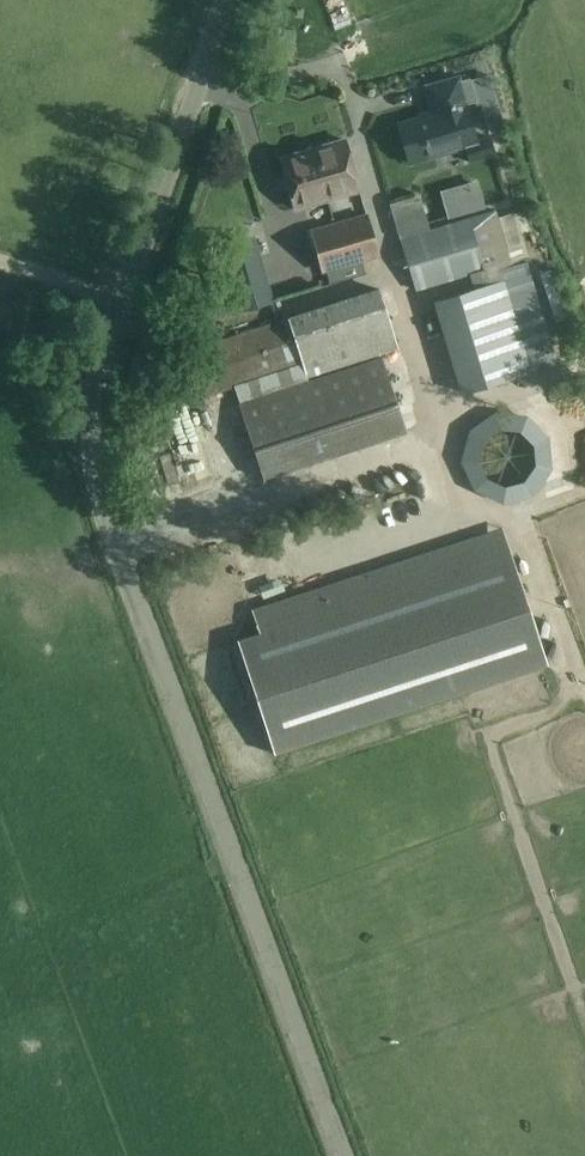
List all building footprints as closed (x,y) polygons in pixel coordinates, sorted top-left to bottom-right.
[(429,115),(397,123),(408,162),(431,155),(430,154),(465,144),(474,141),(469,124),(472,123),(466,103),(475,101),(476,105),(480,103),(489,134),(504,129),(489,74),(470,80),(470,78),(460,81),(459,76),(426,86),(433,111),(434,113),(429,115)] [(474,141),(465,144),(470,162),(495,155),(490,136),(474,141)] [(345,139),(312,148),(280,157),(295,208),(359,189),(345,139)] [(495,208),(400,237),(417,291),(469,275),(473,288),(433,301),(462,393),(533,371),(513,306),(509,291),(520,288),(513,266),(498,216),(495,208)] [(311,231),(323,270),(378,254),(366,215),(311,231)] [(210,294),(217,316),(269,301),(251,239),(214,249),(226,289),(210,294)] [(288,317),(303,364),(307,378),(398,348),(379,288),(288,317)] [(194,401),(303,364),(288,317),(178,353),(194,401)] [(381,356),(239,402),(263,478),(406,431),(381,356)] [(260,632),(238,639),(274,754),(549,667),(512,552),(490,559),(483,536),(253,609),(260,632)]
